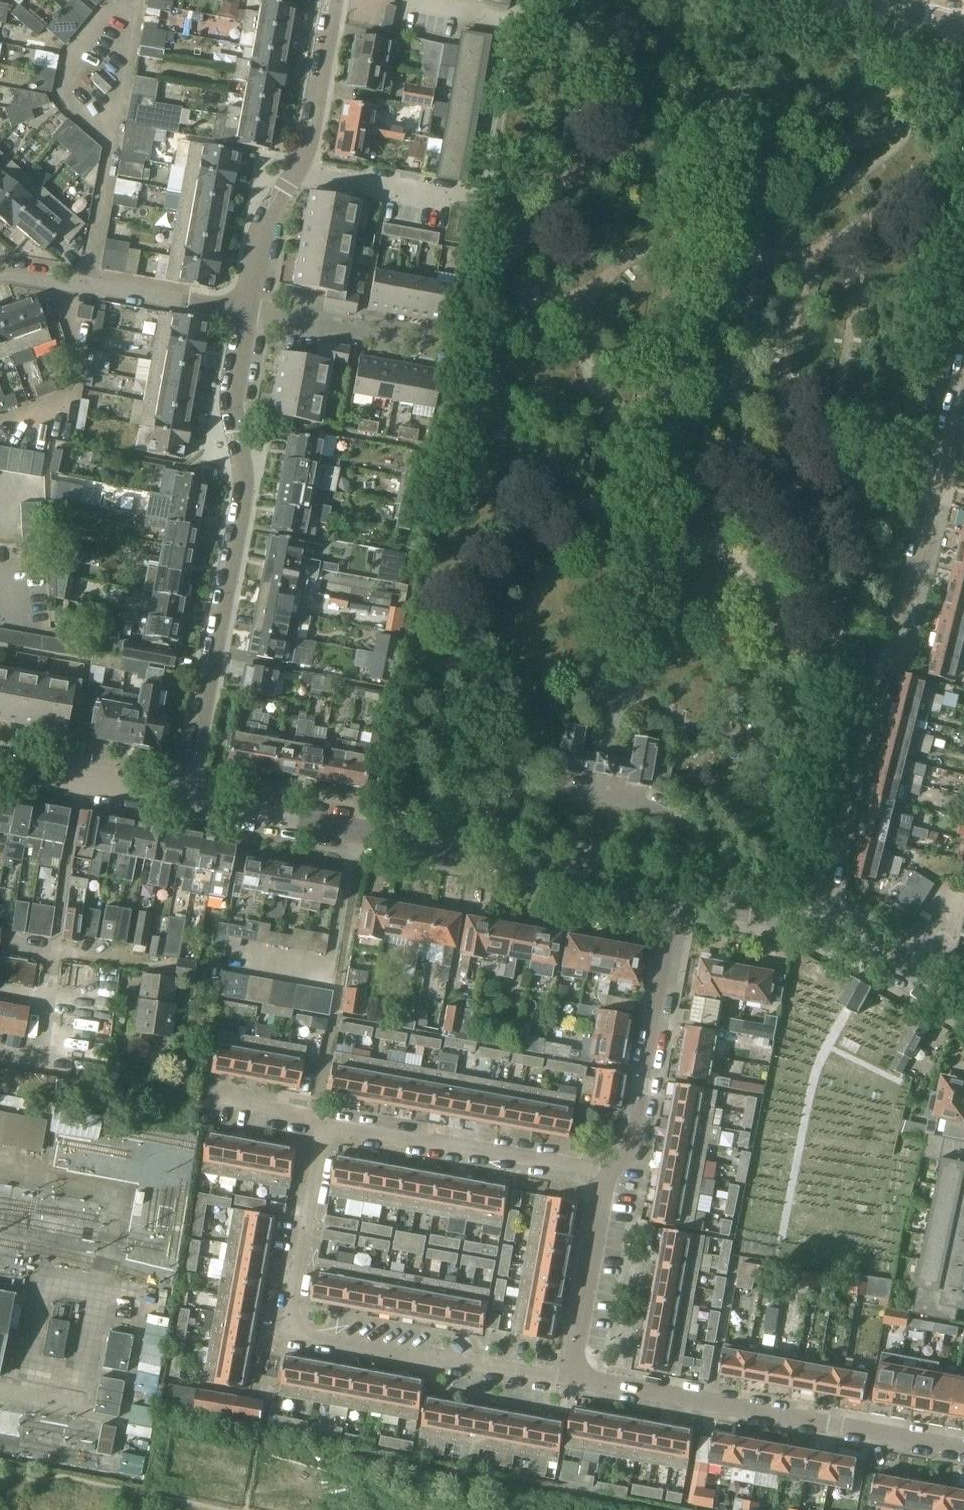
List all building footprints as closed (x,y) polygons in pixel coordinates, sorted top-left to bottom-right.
[(66,6),(60,13),(69,21),(75,14),(84,21),(92,13),(77,0),(72,0),(66,6)] [(158,0),(149,0),(147,9),(159,11),(161,1),(158,0)] [(237,21),(243,22),(290,30),(295,6),(264,0),(261,0),(259,14),(239,10),(237,21)] [(479,3),(507,10),(510,0),(480,0),(479,3)] [(173,3),(161,1),(159,11),(171,13),(173,3)] [(19,5),(18,4),(10,13),(28,29),(36,19),(19,5)] [(387,5),(385,12),(394,13),(395,7),(387,5)] [(385,12),(384,18),(392,20),(394,13),(385,12)] [(60,13),(46,29),(64,45),(78,29),(69,21),(60,13)] [(78,29),(84,21),(75,14),(69,21),(78,29)] [(382,24),(390,26),(392,20),(384,18),(382,24)] [(36,19),(28,29),(37,36),(44,27),(45,27),(36,19)] [(243,22),(239,45),(253,48),(286,53),(290,30),(243,22)] [(390,26),(382,24),(381,31),(389,33),(390,26)] [(144,27),(140,46),(152,48),(164,50),(166,41),(173,43),(174,33),(144,27)] [(459,48),(456,69),(479,73),(486,37),(462,32),(459,48)] [(353,46),(351,59),(353,60),(353,62),(357,63),(385,68),(388,53),(395,54),(397,44),(365,38),(364,45),(356,43),(356,47),(353,46)] [(423,55),(419,76),(420,76),(437,80),(443,46),(421,42),(419,54),(423,55)] [(456,68),(459,48),(444,45),(440,67),(456,69),(456,68)] [(150,58),(152,48),(140,46),(138,56),(150,58)] [(164,50),(152,48),(150,58),(162,60),(164,50)] [(236,59),(234,69),(285,78),(287,68),(283,68),(286,53),(253,48),(250,62),(236,59)] [(42,78),(54,80),(59,55),(36,51),(33,66),(45,68),(42,78)] [(350,63),(347,76),(350,76),(350,79),(357,80),(356,87),(388,94),(390,85),(382,83),(385,68),(357,63),(353,62),(352,63),(350,63)] [(45,68),(33,66),(28,88),(52,93),(54,80),(42,78),(45,68)] [(234,69),(232,80),(247,82),(244,95),(277,101),(280,88),(283,89),(285,78),(234,69)] [(456,69),(450,105),(473,109),(479,73),(456,69)] [(154,109),(155,103),(159,81),(135,76),(131,95),(144,97),(142,107),(154,109)] [(420,76),(419,76),(418,86),(404,83),(401,104),(432,109),(437,80),(420,76)] [(31,110),(41,107),(50,104),(46,95),(15,89),(11,106),(16,104),(27,100),(31,110)] [(131,99),(126,125),(155,130),(178,133),(182,108),(155,103),(154,109),(142,107),(144,97),(131,95),(131,99)] [(228,107),(226,116),(273,125),(277,101),(244,95),(242,109),(228,107)] [(27,100),(16,104),(19,114),(31,110),(27,100)] [(16,104),(11,106),(5,108),(8,118),(19,114),(16,104)] [(343,118),(341,129),(370,135),(402,141),(404,130),(373,125),(373,124),(375,109),(346,104),(345,107),(343,107),(341,117),(343,118)] [(450,105),(443,141),(467,145),(473,109),(450,105)] [(31,110),(19,114),(23,123),(34,120),(31,110)] [(11,127),(16,126),(23,123),(19,114),(8,118),(11,127)] [(224,126),(222,141),(236,143),(257,147),(268,149),(273,125),(226,116),(224,126)] [(67,119),(59,128),(67,134),(75,125),(67,119)] [(59,128),(51,137),(71,154),(87,135),(75,125),(67,134),(59,128)] [(150,161),(155,130),(126,125),(122,151),(133,153),(132,163),(144,166),(144,160),(150,161)] [(337,143),(335,150),(337,152),(336,154),(364,159),(366,160),(370,135),(341,129),(338,142),(337,143)] [(91,171),(100,160),(102,148),(87,135),(71,154),(63,163),(76,173),(84,164),(91,171)] [(177,141),(173,165),(185,167),(236,176),(237,167),(233,166),(236,151),(190,143),(177,141)] [(443,141),(437,178),(452,180),(461,182),(467,145),(443,141)] [(421,174),(426,144),(411,142),(406,172),(421,174)] [(133,153),(122,151),(117,176),(141,180),(144,166),(132,163),(133,153)] [(26,174),(11,161),(1,172),(0,173),(0,206),(26,174)] [(83,179),(91,171),(84,164),(76,173),(83,179)] [(0,206),(0,219),(10,227),(13,224),(12,223),(42,188),(50,178),(34,165),(26,174),(0,206)] [(185,167),(181,190),(228,198),(230,184),(234,185),(236,176),(185,167)] [(114,195),(126,197),(137,199),(140,184),(117,180),(114,195)] [(42,188),(12,223),(13,224),(28,237),(58,202),(51,196),(43,189),(42,188)] [(181,192),(177,211),(224,219),(228,198),(181,190),(181,192)] [(310,192),(304,224),(351,232),(357,201),(310,192)] [(112,205),(124,207),(126,197),(114,195),(112,205)] [(137,199),(126,197),(124,207),(135,209),(137,199)] [(58,202),(28,237),(44,251),(59,234),(69,243),(85,225),(58,202)] [(177,211),(174,232),(220,241),(224,219),(177,211)] [(473,220),(460,217),(457,233),(471,235),(473,220)] [(351,232),(304,224),(299,255),(345,263),(351,232)] [(393,225),(383,224),(381,235),(391,236),(393,225)] [(391,236),(400,238),(402,227),(393,225),(391,236)] [(411,229),(402,227),(400,238),(409,240),(411,229)] [(409,240),(419,241),(421,230),(411,229),(409,240)] [(430,232),(421,230),(419,241),(428,243),(430,232)] [(174,232),(170,255),(221,264),(222,256),(218,255),(220,241),(174,232)] [(430,232),(428,243),(437,245),(439,234),(430,232)] [(118,241),(106,239),(101,269),(124,273),(128,253),(116,251),(118,241)] [(129,244),(118,241),(116,251),(128,253),(129,244)] [(351,263),(369,266),(371,249),(354,246),(351,263)] [(170,255),(165,280),(212,289),(214,274),(219,274),(221,264),(170,255)] [(340,293),(345,263),(299,255),(293,286),(326,292),(323,307),(355,313),(358,296),(340,293)] [(374,272),(367,309),(388,313),(395,275),(374,272)] [(395,275),(388,313),(408,317),(415,279),(395,275)] [(415,279),(408,317),(429,320),(436,283),(415,279)] [(436,283),(429,320),(450,324),(456,286),(436,283)] [(36,298),(16,305),(31,348),(51,341),(36,298)] [(12,356),(31,348),(16,305),(0,311),(0,323),(12,356)] [(79,305),(76,318),(91,321),(93,308),(79,305)] [(105,312),(97,311),(94,326),(102,327),(105,312)] [(160,312),(155,337),(206,346),(207,337),(203,337),(206,320),(160,312)] [(12,356),(0,323),(0,360),(12,356)] [(100,342),(101,335),(102,327),(94,326),(92,341),(100,342)] [(155,337),(151,360),(198,369),(200,356),(204,356),(206,346),(155,337)] [(275,384),(322,393),(328,360),(346,363),(349,348),(317,342),(314,358),(281,352),(275,384)] [(86,370),(95,372),(97,358),(89,356),(86,370)] [(359,357),(353,395),(374,398),(381,361),(359,357)] [(151,360),(147,382),(194,390),(198,369),(151,360)] [(381,361),(374,398),(394,402),(401,364),(381,361)] [(401,364),(394,402),(414,406),(421,368),(401,364)] [(421,368),(414,406),(434,409),(441,371),(421,368)] [(92,386),(95,372),(86,370),(84,384),(92,386)] [(44,383),(47,394),(56,391),(52,380),(44,383)] [(147,382),(143,402),(190,411),(194,390),(147,382)] [(38,398),(47,394),(44,383),(34,387),(38,398)] [(317,423),(322,393),(275,384),(270,415),(317,423)] [(8,409),(4,397),(3,398),(2,392),(0,387),(0,412),(8,409)] [(14,394),(4,397),(8,409),(18,405),(14,394)] [(79,414),(86,416),(89,401),(81,400),(79,414)] [(143,402),(139,426),(189,435),(191,426),(188,425),(190,411),(143,402)] [(76,429),(84,430),(86,416),(79,414),(76,429)] [(357,431),(367,433),(369,422),(359,420),(357,431)] [(378,423),(369,422),(367,433),(376,434),(378,423)] [(139,426),(134,450),(182,459),(184,444),(188,445),(189,435),(139,426)] [(398,438),(407,439),(409,429),(399,427),(398,438)] [(418,431),(409,429),(407,439),(416,441),(418,431)] [(289,437),(287,449),(289,450),(288,459),(338,469),(340,460),(333,458),(336,437),(321,435),(321,440),(320,440),(292,434),(291,437),(289,437)] [(7,472),(11,450),(0,449),(0,471),(7,472)] [(11,450),(7,472),(19,474),(22,452),(11,450)] [(70,453),(55,450),(51,472),(65,475),(70,453)] [(30,476),(34,454),(22,452),(19,474),(30,476)] [(34,454),(30,476),(41,478),(45,456),(34,454)] [(407,454),(401,480),(415,483),(420,457),(407,454)] [(283,468),(281,483),(313,489),(334,493),(337,476),(338,469),(288,459),(286,469),(283,468)] [(160,495),(202,503),(204,493),(208,494),(210,482),(207,482),(207,479),(164,470),(160,495)] [(412,495),(415,483),(401,480),(398,492),(412,495)] [(59,482),(56,498),(67,501),(71,485),(59,482)] [(281,483),(278,496),(280,497),(279,505),(325,514),(330,515),(331,507),(316,504),(316,505),(310,505),(313,489),(281,483)] [(151,493),(146,518),(161,520),(198,527),(199,518),(203,519),(205,506),(202,506),(202,503),(160,495),(151,493)] [(67,501),(56,498),(54,507),(71,511),(73,502),(67,501)] [(21,503),(21,515),(45,514),(45,502),(21,503)] [(414,507),(400,504),(396,528),(410,531),(414,507)] [(274,515),(272,527),(274,528),(274,530),(304,536),(307,520),(328,524),(330,515),(325,514),(279,505),(277,516),(274,515)] [(45,514),(21,515),(22,526),(46,525),(45,514)] [(159,528),(160,520),(146,518),(145,525),(159,528)] [(161,520),(159,528),(166,529),(163,546),(196,552),(199,537),(196,537),(198,527),(161,520)] [(46,525),(22,526),(22,538),(46,537),(46,525)] [(270,539),(268,551),(270,551),(268,561),(319,570),(337,573),(339,565),(300,557),(303,542),(273,536),(273,539),(270,539)] [(149,559),(148,567),(148,568),(188,576),(190,565),(194,566),(196,552),(163,546),(160,560),(150,558),(149,559)] [(87,554),(71,551),(69,561),(85,564),(87,554)] [(954,572),(963,574),(963,553),(959,552),(954,572)] [(397,553),(392,583),(410,586),(415,556),(397,553)] [(148,567),(149,559),(136,557),(135,564),(137,565),(148,567)] [(264,570),(261,584),(293,590),(305,592),(307,578),(317,579),(319,570),(268,561),(267,570),(264,570)] [(148,568),(144,591),(154,593),(154,594),(187,600),(190,585),(186,585),(188,576),(148,568)] [(949,593),(963,596),(963,574),(954,572),(949,593)] [(74,578),(48,573),(49,597),(70,601),(74,578)] [(261,584),(258,597),(261,598),(259,608),(270,610),(310,617),(312,609),(292,605),(291,605),(293,590),(261,584)] [(370,604),(372,605),(389,608),(390,608),(392,594),(373,590),(370,604)] [(944,613),(963,617),(963,596),(949,593),(944,613)] [(128,612),(128,613),(142,616),(149,617),(179,624),(181,613),(184,614),(187,600),(154,594),(149,616),(128,612)] [(330,596),(328,606),(347,609),(349,600),(345,599),(330,596)] [(366,613),(368,605),(348,601),(347,609),(347,610),(366,613)] [(370,614),(387,617),(389,608),(372,605),(370,614)] [(55,625),(67,627),(70,611),(54,608),(55,625)] [(255,617),(252,628),(255,629),(255,631),(284,636),(298,639),(300,624),(309,626),(310,617),(270,610),(259,608),(257,617),(255,617)] [(128,613),(126,622),(148,626),(145,641),(174,647),(175,644),(178,644),(181,632),(177,631),(179,624),(149,617),(142,616),(128,613)] [(939,633),(963,639),(963,617),(944,613),(939,633)] [(12,630),(5,629),(2,643),(10,644),(12,630)] [(109,629),(107,638),(115,639),(118,640),(120,632),(109,629)] [(17,645),(20,631),(12,630),(10,644),(17,645)] [(28,633),(20,631),(17,645),(25,647),(28,633)] [(250,640),(247,653),(251,653),(250,656),(280,662),(280,661),(281,661),(293,664),(298,639),(284,636),(255,631),(253,641),(250,640)] [(33,648),(35,634),(28,633),(25,647),(33,648)] [(934,653),(963,661),(963,639),(939,633),(934,653)] [(43,635),(35,634),(33,648),(40,650),(43,635)] [(377,634),(374,654),(395,657),(399,658),(403,639),(377,634)] [(48,651),(51,637),(43,635),(40,650),(48,651)] [(58,638),(51,637),(48,651),(56,652),(58,638)] [(63,654),(66,640),(58,638),(56,652),(63,654)] [(121,657),(150,663),(174,668),(177,651),(124,641),(123,641),(115,639),(112,655),(121,657)] [(73,641),(66,640),(63,654),(71,655),(73,641)] [(79,656),(81,642),(73,641),(71,655),(79,656)] [(89,644),(81,642),(79,656),(86,658),(89,644)] [(366,675),(370,653),(315,643),(311,665),(366,675)] [(118,670),(121,657),(112,655),(95,652),(90,682),(102,684),(105,667),(118,670)] [(395,657),(374,654),(370,653),(366,675),(390,680),(395,657)] [(929,674),(956,681),(958,673),(963,674),(963,661),(934,653),(929,674)] [(149,667),(150,663),(121,657),(118,670),(139,674),(140,665),(149,667)] [(139,674),(139,678),(147,680),(146,685),(145,685),(142,697),(143,697),(141,709),(145,710),(139,745),(155,748),(156,742),(159,742),(165,714),(161,713),(163,706),(166,706),(168,692),(165,691),(166,689),(157,687),(161,669),(149,667),(140,665),(139,674)] [(242,678),(240,688),(243,689),(242,692),(272,698),(276,674),(247,668),(245,679),(242,678)] [(66,732),(73,698),(79,699),(82,680),(75,679),(74,684),(0,671),(0,719),(66,732)] [(302,672),(300,681),(313,684),(314,675),(302,672)] [(901,672),(896,693),(943,705),(945,696),(933,693),(934,689),(926,686),(928,679),(910,674),(901,672)] [(100,738),(115,740),(121,705),(120,705),(122,694),(123,690),(99,686),(96,701),(90,733),(100,735),(100,738)] [(896,693),(891,713),(926,722),(930,714),(928,713),(929,711),(941,713),(943,705),(896,693)] [(121,705),(115,740),(128,743),(129,741),(135,742),(134,744),(139,745),(145,710),(141,709),(143,697),(142,697),(135,695),(135,696),(122,694),(120,705),(121,705)] [(230,748),(227,765),(241,767),(241,764),(252,766),(259,731),(259,730),(259,726),(262,714),(262,712),(264,699),(256,698),(249,736),(248,738),(233,735),(232,737),(230,736),(228,747),(230,748)] [(891,713),(886,733),(933,745),(935,737),(923,734),(924,730),(926,722),(891,713)] [(269,715),(262,714),(259,726),(267,728),(269,715)] [(298,718),(295,735),(302,737),(306,720),(298,718)] [(314,721),(306,720),(302,737),(311,738),(311,736),(314,721)] [(558,760),(556,771),(577,775),(578,769),(594,772),(594,773),(603,774),(613,776),(613,775),(629,777),(627,784),(648,787),(650,777),(660,779),(660,780),(662,780),(662,778),(661,778),(661,777),(670,778),(672,764),(664,763),(662,772),(651,770),(657,741),(636,737),(631,762),(615,759),(616,758),(606,756),(597,755),(597,756),(581,753),(586,728),(564,724),(560,749),(549,747),(547,758),(558,760)] [(323,752),(318,781),(330,783),(330,780),(340,782),(350,730),(342,728),(340,740),(337,739),(334,754),(323,752)] [(350,730),(340,782),(352,784),(351,787),(364,789),(367,772),(369,772),(371,762),(369,761),(369,760),(376,761),(378,749),(377,749),(379,735),(373,734),(370,748),(355,745),(357,731),(350,730)] [(259,731),(252,766),(261,768),(261,771),(273,773),(279,744),(264,741),(264,739),(265,732),(259,731)] [(886,733),(881,754),(907,761),(909,753),(918,755),(919,751),(931,754),(933,745),(886,733)] [(279,744),(273,773),(285,775),(285,772),(295,774),(302,737),(295,735),(293,746),(279,744)] [(302,737),(295,774),(307,776),(306,779),(318,781),(323,752),(325,739),(311,736),(311,738),(302,737)] [(947,741),(937,739),(935,746),(945,749),(947,741)] [(881,754),(876,773),(923,785),(924,777),(913,774),(914,770),(905,767),(907,761),(881,754)] [(876,773),(870,794),(897,801),(906,803),(907,796),(908,792),(920,795),(923,785),(876,773)] [(870,794),(865,814),(912,826),(914,818),(903,815),(904,811),(895,808),(897,801),(870,794)] [(5,858),(6,859),(16,801),(1,798),(0,798),(0,858),(5,858)] [(5,858),(3,867),(12,868),(14,858),(23,860),(25,848),(33,804),(16,801),(6,859),(5,858)] [(33,804),(25,848),(33,849),(30,863),(41,865),(52,807),(33,804)] [(52,807),(41,865),(50,867),(51,858),(61,860),(64,844),(70,810),(52,807)] [(73,858),(89,861),(97,817),(80,814),(73,858)] [(865,814),(860,835),(886,842),(907,847),(910,835),(927,839),(930,830),(912,826),(865,814)] [(91,861),(88,875),(99,877),(101,862),(109,863),(110,854),(117,819),(100,816),(91,861)] [(117,819),(110,854),(118,856),(114,879),(123,881),(134,822),(117,819)] [(134,822),(123,881),(132,882),(136,859),(145,860),(151,825),(134,822)] [(151,825),(145,860),(152,862),(148,885),(157,887),(168,829),(151,825)] [(168,829),(157,887),(167,889),(171,864),(178,866),(185,832),(168,829)] [(930,830),(927,839),(938,842),(940,833),(930,830)] [(178,866),(176,877),(183,879),(181,892),(190,893),(202,835),(185,832),(178,866)] [(202,835),(190,893),(208,896),(210,884),(212,873),(219,838),(202,835)] [(860,835),(855,855),(902,867),(904,858),(892,855),(893,851),(885,849),(886,842),(860,835)] [(210,884),(208,896),(222,899),(226,896),(237,841),(219,838),(212,873),(210,884)] [(855,855),(850,876),(851,876),(876,883),(878,874),(886,876),(887,872),(899,875),(902,867),(855,855)] [(246,857),(240,889),(255,892),(253,901),(262,902),(269,861),(246,857)] [(269,861),(262,902),(272,904),(274,895),(287,898),(293,866),(269,861)] [(293,866),(287,898),(301,900),(299,909),(309,911),(316,870),(293,866)] [(316,870),(309,911),(318,913),(320,904),(333,906),(340,874),(316,870)] [(915,871),(908,881),(929,894),(935,884),(915,871)] [(88,880),(71,877),(70,885),(87,888),(88,880)] [(902,891),(923,904),(929,894),(908,881),(902,891)] [(902,891),(896,901),(916,915),(923,904),(902,891)] [(379,951),(383,932),(388,903),(382,902),(382,899),(369,897),(364,903),(362,903),(360,914),(362,914),(359,935),(355,935),(353,946),(379,951)] [(388,903),(383,932),(397,935),(406,937),(411,907),(400,905),(400,903),(389,900),(388,903)] [(11,931),(12,931),(25,933),(30,903),(16,901),(11,931)] [(910,925),(916,915),(896,901),(889,912),(910,925)] [(32,904),(28,934),(51,937),(55,907),(32,904)] [(114,942),(120,908),(106,906),(100,939),(114,942)] [(402,959),(401,965),(416,967),(418,951),(427,952),(429,941),(430,941),(436,911),(433,911),(433,908),(424,907),(423,909),(411,907),(406,937),(404,946),(402,959)] [(62,939),(79,942),(84,912),(66,908),(62,939)] [(101,910),(88,908),(83,936),(96,939),(101,910)] [(120,908),(114,942),(126,944),(131,910),(120,908)] [(436,911),(430,941),(444,943),(445,944),(441,967),(450,968),(454,945),(460,916),(448,914),(448,911),(439,910),(438,912),(436,911)] [(152,914),(139,911),(133,945),(146,947),(152,914)] [(467,915),(456,978),(466,980),(467,971),(470,956),(477,958),(483,959),(490,919),(485,918),(485,920),(480,919),(481,917),(468,915),(467,915)] [(166,934),(165,939),(162,957),(178,959),(185,920),(169,917),(166,934)] [(483,959),(482,961),(497,964),(494,976),(503,977),(505,965),(507,956),(512,925),(502,923),(502,921),(490,919),(483,959)] [(242,939),(254,941),(258,922),(247,920),(246,927),(230,925),(226,945),(241,948),(242,939)] [(226,947),(226,945),(230,925),(219,922),(215,946),(226,947)] [(271,924),(258,922),(254,941),(279,946),(281,934),(269,931),(271,924)] [(505,965),(503,977),(513,979),(516,958),(530,961),(531,961),(536,930),(533,929),(533,927),(525,925),(524,927),(512,925),(507,956),(505,965)] [(279,946),(302,950),(305,931),(294,928),(292,936),(281,934),(279,946)] [(530,961),(528,974),(543,977),(552,979),(553,975),(554,965),(556,965),(561,935),(550,933),(550,930),(541,928),(540,930),(536,930),(531,961),(530,961)] [(329,935),(305,931),(302,950),(326,955),(329,935)] [(149,954),(162,957),(165,939),(152,936),(149,954)] [(568,936),(561,976),(586,981),(588,972),(593,941),(591,940),(592,938),(582,936),(581,939),(569,936),(568,936)] [(593,941),(588,972),(601,975),(597,994),(601,1006),(605,1006),(607,995),(611,980),(617,945),(606,943),(606,940),(597,939),(597,941),(593,941)] [(617,945),(611,980),(639,985),(642,969),(644,970),(645,966),(641,965),(644,947),(635,946),(635,948),(630,948),(631,945),(618,942),(617,945)] [(396,944),(394,958),(402,959),(404,946),(396,944)] [(24,985),(24,987),(33,988),(35,977),(39,977),(41,968),(37,967),(37,965),(28,963),(28,961),(0,956),(0,980),(24,985)] [(686,1010),(684,1021),(718,1027),(720,1016),(722,1005),(723,999),(724,995),(729,965),(704,960),(701,975),(698,975),(694,994),(691,1011),(686,1010)] [(193,980),(195,965),(177,962),(174,976),(193,980)] [(729,965),(724,995),(747,1000),(752,970),(749,969),(750,967),(740,965),(740,967),(729,965)] [(752,970),(747,1000),(771,1004),(777,975),(765,972),(766,970),(756,968),(756,971),(752,970)] [(346,988),(342,1012),(360,1015),(364,991),(368,972),(349,969),(346,988)] [(218,996),(231,998),(235,974),(222,972),(218,996)] [(248,976),(235,974),(231,998),(243,1000),(248,976)] [(131,1024),(130,1032),(169,1037),(173,1006),(171,1006),(174,980),(144,976),(137,1024),(131,1024)] [(243,1000),(256,1002),(260,978),(248,976),(243,1000)] [(838,1004),(853,1011),(858,1014),(872,986),(853,976),(838,1004)] [(256,1002),(263,1004),(269,1005),(273,981),(260,978),(256,1002)] [(284,983),(273,981),(269,1005),(276,1006),(280,1007),(284,983)] [(280,1007),(293,1009),(297,985),(284,983),(280,1007)] [(309,987),(297,985),(293,1009),(305,1011),(309,987)] [(554,998),(566,1000),(568,987),(556,985),(554,998)] [(305,1011),(317,1013),(322,989),(309,987),(305,1011)] [(333,991),(322,989),(317,1013),(329,1016),(333,991)] [(607,995),(605,1006),(605,1008),(633,1012),(635,1000),(607,995)] [(222,1011),(240,1014),(241,1005),(224,1002),(222,1011)] [(24,1038),(29,1009),(0,1004),(0,1033),(24,1038)] [(275,1016),(276,1006),(269,1005),(263,1004),(261,1013),(275,1016)] [(578,1004),(576,1014),(599,1018),(596,1035),(626,1040),(626,1037),(628,1038),(630,1028),(628,1028),(630,1016),(600,1010),(601,1006),(591,1006),(578,1004)] [(257,1008),(241,1005),(240,1014),(255,1017),(257,1008)] [(419,1005),(417,1016),(426,1018),(428,1007),(419,1005)] [(293,1009),(280,1007),(276,1006),(275,1016),(291,1018),(293,1009)] [(442,1031),(441,1036),(446,1037),(461,1040),(468,1041),(469,1036),(473,1011),(447,1006),(442,1031)] [(899,1052),(891,1067),(902,1073),(910,1058),(912,1059),(932,1022),(933,1021),(918,1014),(918,1015),(917,1016),(911,1014),(904,1027),(909,1030),(898,1052),(899,1052)] [(311,1018),(297,1015),(295,1024),(310,1026),(311,1018)] [(743,1020),(740,1034),(775,1040),(779,1017),(767,1015),(765,1025),(743,1020)] [(718,1027),(719,1027),(719,1030),(740,1034),(743,1020),(720,1016),(718,1027)] [(310,1026),(309,1028),(325,1030),(327,1020),(311,1017),(310,1026)] [(356,1025),(340,1022),(338,1031),(355,1034),(356,1025)] [(253,1038),(246,1077),(258,1080),(258,1081),(263,1082),(271,1041),(269,1041),(272,1027),(257,1024),(254,1038),(253,1038)] [(373,1028),(356,1025),(355,1034),(371,1037),(373,1028)] [(685,1038),(683,1047),(685,1048),(685,1051),(713,1056),(716,1038),(727,1040),(738,1042),(738,1043),(773,1050),(775,1040),(740,1034),(719,1030),(718,1032),(689,1026),(689,1027),(687,1038),(685,1038)] [(375,1038),(390,1041),(392,1032),(377,1029),(375,1038)] [(219,1032),(211,1071),(224,1073),(224,1075),(229,1076),(236,1035),(219,1032)] [(288,1044),(281,1084),(298,1087),(306,1047),(304,1047),(306,1036),(290,1032),(288,1044)] [(405,1044),(407,1034),(392,1032),(390,1041),(405,1044)] [(571,1050),(569,1059),(591,1063),(592,1059),(621,1064),(623,1052),(625,1053),(627,1043),(625,1043),(626,1040),(596,1035),(586,1033),(583,1052),(571,1050)] [(236,1035),(229,1076),(234,1077),(235,1075),(246,1077),(253,1038),(236,1035)] [(424,1047),(426,1038),(411,1035),(409,1044),(424,1047)] [(515,1050),(527,1052),(529,1037),(518,1035),(515,1050)] [(444,1046),(459,1049),(461,1040),(446,1037),(444,1046)] [(441,1040),(426,1038),(424,1047),(439,1050),(441,1040)] [(474,1052),(476,1043),(461,1040),(459,1049),(474,1052)] [(271,1041),(263,1082),(268,1083),(269,1082),(281,1084),(288,1044),(271,1041)] [(478,1057),(493,1060),(495,1051),(479,1048),(478,1057)] [(509,1053),(495,1051),(493,1060),(508,1062),(509,1053)] [(682,1063),(680,1075),(709,1080),(708,1084),(764,1094),(765,1095),(767,1085),(720,1077),(721,1073),(710,1071),(713,1057),(713,1056),(685,1051),(684,1054),(682,1054),(680,1063),(682,1063)] [(334,1052),(327,1092),(340,1095),(339,1096),(345,1097),(352,1056),(334,1052)] [(404,1065),(396,1105),(408,1107),(408,1109),(413,1110),(421,1068),(423,1056),(406,1053),(404,1065)] [(512,1063),(527,1066),(529,1056),(514,1054),(512,1063)] [(352,1056),(345,1097),(350,1098),(350,1097),(362,1099),(369,1059),(352,1056)] [(544,1059),(529,1056),(527,1066),(542,1068),(544,1059)] [(369,1059),(362,1099),(374,1101),(374,1103),(379,1104),(386,1062),(369,1059)] [(128,1063),(109,1060),(106,1079),(125,1082),(128,1063)] [(548,1060),(546,1069),(561,1072),(563,1062),(548,1060)] [(438,1071),(430,1111),(442,1113),(442,1115),(447,1116),(455,1074),(457,1064),(439,1061),(437,1071),(438,1071)] [(386,1062),(379,1104),(384,1104),(384,1103),(396,1105),(404,1065),(386,1062)] [(581,1066),(563,1062),(561,1072),(579,1075),(581,1066)] [(81,1103),(84,1084),(69,1081),(69,1079),(0,1068),(0,1092),(81,1103)] [(421,1068),(413,1110),(418,1111),(419,1109),(430,1111),(438,1071),(437,1071),(421,1068)] [(584,1079),(583,1085),(624,1092),(625,1088),(625,1087),(623,1087),(626,1074),(599,1069),(597,1079),(584,1077),(584,1079)] [(455,1074),(447,1116),(452,1117),(453,1115),(465,1117),(472,1077),(455,1074)] [(926,1117),(939,1120),(939,1118),(948,1120),(944,1136),(963,1140),(963,1082),(956,1080),(957,1077),(949,1075),(948,1078),(945,1077),(940,1096),(932,1094),(926,1117)] [(472,1077),(465,1117),(476,1120),(476,1121),(481,1122),(489,1080),(472,1077)] [(489,1080),(481,1122),(487,1123),(487,1121),(499,1124),(506,1084),(489,1080)] [(506,1084),(499,1124),(511,1126),(510,1127),(516,1128),(523,1087),(506,1084)] [(675,1096),(674,1101),(715,1108),(718,1091),(679,1084),(676,1096),(675,1096)] [(557,1093),(550,1135),(555,1136),(555,1134),(568,1136),(577,1088),(559,1085),(558,1093),(557,1093)] [(583,1085),(581,1093),(594,1095),(592,1105),(619,1110),(621,1097),(623,1098),(623,1097),(624,1092),(583,1085)] [(523,1087),(516,1128),(521,1129),(521,1128),(533,1130),(540,1090),(523,1087)] [(540,1090),(533,1130),(545,1132),(544,1134),(550,1135),(557,1093),(540,1090)] [(749,1096),(746,1114),(755,1115),(759,1098),(749,1096)] [(675,1107),(672,1119),(721,1127),(724,1110),(716,1108),(715,1108),(674,1101),(673,1107),(675,1107)] [(752,1131),(755,1115),(746,1114),(742,1130),(752,1131)] [(669,1130),(668,1136),(709,1143),(719,1145),(722,1128),(721,1127),(672,1119),(670,1131),(669,1130)] [(928,1125),(913,1122),(910,1135),(924,1138),(928,1125)] [(752,1131),(742,1130),(739,1146),(749,1148),(752,1131)] [(210,1133),(203,1173),(221,1176),(229,1135),(223,1134),(223,1135),(210,1133)] [(945,1161),(963,1165),(963,1141),(927,1133),(922,1156),(945,1161)] [(229,1135),(221,1176),(238,1179),(245,1139),(233,1137),(234,1135),(229,1135)] [(668,1141),(666,1153),(706,1161),(709,1143),(668,1136),(667,1141),(668,1141)] [(245,1139),(238,1179),(255,1182),(263,1141),(258,1140),(257,1141),(245,1139)] [(263,1141),(255,1182),(273,1185),(280,1146),(268,1143),(268,1142),(263,1141)] [(273,1186),(272,1194),(287,1197),(289,1189),(291,1189),(294,1170),(298,1149),(280,1146),(273,1185),(273,1186)] [(743,1152),(740,1166),(750,1168),(753,1154),(743,1152)] [(662,1164),(661,1170),(714,1179),(715,1179),(718,1163),(706,1161),(666,1153),(664,1165),(662,1164)] [(338,1156),(331,1196),(349,1199),(356,1158),(351,1157),(351,1158),(338,1156)] [(356,1158),(349,1199),(366,1202),(373,1162),(361,1160),(361,1158),(356,1158)] [(924,1261),(918,1286),(919,1286),(915,1304),(914,1313),(956,1322),(959,1308),(963,1309),(963,1295),(962,1294),(963,1286),(963,1165),(945,1161),(924,1261)] [(373,1162),(366,1202),(383,1205),(390,1164),(385,1163),(385,1164),(373,1162)] [(390,1164),(383,1205),(400,1208),(407,1169),(395,1166),(395,1165),(390,1164)] [(740,1166),(737,1181),(746,1183),(750,1168),(740,1166)] [(407,1169),(400,1208),(417,1212),(424,1170),(419,1169),(419,1171),(407,1169)] [(424,1170),(417,1212),(434,1215),(441,1175),(429,1173),(430,1171),(424,1170)] [(662,1175),(660,1187),(700,1194),(714,1196),(717,1179),(715,1179),(714,1179),(661,1170),(660,1175),(662,1175)] [(441,1175),(434,1215),(451,1218),(459,1176),(453,1175),(453,1177),(441,1175)] [(451,1218),(448,1232),(466,1235),(468,1221),(475,1181),(463,1179),(464,1177),(459,1176),(451,1218)] [(475,1181),(468,1221),(485,1224),(493,1182),(487,1181),(487,1183),(475,1181)] [(485,1224),(483,1234),(501,1237),(510,1187),(498,1185),(498,1183),(493,1182),(485,1224)] [(731,1184),(728,1199),(738,1201),(741,1186),(731,1184)] [(656,1199),(655,1204),(697,1211),(700,1194),(660,1187),(658,1199),(656,1199)] [(524,1192),(516,1191),(515,1191),(512,1205),(521,1207),(524,1192)] [(201,1193),(199,1203),(208,1205),(216,1206),(217,1196),(201,1193)] [(538,1195),(535,1212),(575,1219),(578,1202),(564,1199),(558,1198),(538,1195)] [(217,1196),(216,1206),(231,1209),(233,1199),(217,1196)] [(236,1205),(251,1208),(253,1198),(237,1196),(236,1205)] [(267,1201),(253,1198),(251,1208),(266,1210),(267,1201)] [(735,1215),(738,1201),(728,1199),(728,1200),(726,1207),(725,1213),(735,1215)] [(274,1202),(272,1211),(286,1214),(288,1205),(274,1202)] [(199,1203),(196,1221),(205,1223),(208,1205),(199,1203)] [(656,1209),(654,1222),(667,1224),(693,1229),(697,1211),(655,1204),(654,1209),(656,1209)] [(235,1209),(232,1227),(274,1234),(275,1229),(273,1229),(276,1216),(235,1209)] [(511,1210),(509,1224),(518,1226),(521,1212),(511,1210)] [(535,1212),(532,1229),(572,1236),(575,1219),(535,1212)] [(326,1225),(343,1228),(345,1219),(328,1216),(326,1225)] [(360,1222),(345,1219),(343,1228),(358,1231),(360,1222)] [(724,1219),(721,1233),(731,1235),(734,1221),(724,1219)] [(203,1236),(205,1223),(196,1221),(194,1234),(203,1236)] [(362,1231),(378,1235),(380,1225),(364,1222),(362,1231)] [(515,1241),(518,1226),(509,1224),(506,1240),(515,1241)] [(395,1228),(380,1225),(378,1235),(393,1237),(395,1228)] [(232,1227),(229,1244),(269,1251),(271,1239),(273,1239),(274,1234),(232,1227)] [(532,1229),(529,1247),(571,1254),(573,1242),(574,1236),(572,1236),(532,1229)] [(662,1242),(661,1247),(703,1254),(706,1236),(666,1229),(664,1242),(662,1242)] [(342,1233),(325,1230),(323,1239),(341,1242),(342,1233)] [(398,1231),(396,1240),(411,1243),(413,1234),(398,1231)] [(357,1236),(342,1233),(341,1242),(356,1245),(357,1236)] [(428,1237),(413,1234),(411,1243),(426,1246),(428,1237)] [(431,1244),(446,1247),(447,1238),(432,1235),(431,1244)] [(360,1246),(375,1248),(377,1240),(361,1237),(360,1246)] [(462,1240),(447,1238),(446,1247),(460,1250),(462,1240)] [(193,1240),(191,1256),(200,1257),(202,1241),(193,1240)] [(392,1242),(377,1240),(375,1248),(390,1251),(392,1242)] [(394,1249),(409,1252),(411,1243),(396,1240),(394,1249)] [(731,1259),(734,1242),(725,1240),(721,1257),(731,1259)] [(465,1251),(481,1254),(483,1244),(467,1241),(465,1251)] [(426,1246),(411,1243),(409,1252),(424,1255),(426,1246)] [(229,1244),(226,1261),(268,1268),(269,1263),(267,1263),(269,1251),(229,1244)] [(500,1247),(483,1244),(481,1254),(498,1257),(500,1247)] [(505,1245),(503,1260),(512,1262),(514,1247),(505,1245)] [(529,1247),(525,1264),(567,1272),(571,1254),(529,1247)] [(662,1252),(660,1264),(700,1271),(703,1254),(661,1247),(660,1252),(662,1252)] [(428,1258),(443,1261),(445,1252),(430,1249),(428,1258)] [(337,1262),(330,1304),(335,1305),(335,1303),(347,1305),(354,1265),(353,1265),(355,1255),(339,1252),(337,1262)] [(354,1265),(347,1305),(359,1307),(359,1309),(364,1310),(372,1268),(371,1268),(373,1258),(370,1254),(361,1252),(357,1255),(355,1265),(354,1265)] [(459,1255),(445,1252),(443,1261),(458,1264),(459,1255)] [(478,1268),(480,1258),(464,1255),(462,1265),(478,1268)] [(189,1270),(198,1271),(200,1257),(191,1256),(189,1270)] [(728,1274),(731,1259),(721,1257),(718,1272),(728,1274)] [(497,1261),(480,1258),(478,1268),(495,1271),(497,1261)] [(319,1259),(312,1299),(325,1301),(324,1303),(330,1304),(337,1262),(319,1259)] [(512,1262),(503,1260),(500,1275),(509,1277),(512,1262)] [(226,1261),(223,1278),(263,1285),(265,1273),(267,1274),(268,1268),(226,1261)] [(756,1278),(763,1279),(765,1266),(742,1263),(738,1287),(754,1289),(756,1278)] [(525,1264),(522,1281),(564,1289),(567,1272),(525,1264)] [(656,1276),(655,1281),(697,1288),(700,1271),(660,1264),(658,1276),(656,1276)] [(765,1266),(763,1279),(772,1281),(774,1268),(765,1266)] [(372,1268),(364,1310),(369,1311),(370,1309),(381,1311),(389,1271),(372,1268)] [(389,1271),(381,1311),(393,1313),(393,1315),(398,1316),(406,1274),(389,1271)] [(803,1272),(801,1285),(810,1287),(812,1273),(803,1272)] [(183,1273),(181,1289),(190,1291),(193,1275),(183,1273)] [(819,1288),(821,1275),(812,1273),(810,1287),(819,1288)] [(406,1274),(398,1316),(403,1317),(404,1315),(415,1318),(423,1278),(406,1274)] [(837,1277),(826,1275),(823,1292),(834,1294),(837,1277)] [(859,1295),(867,1296),(870,1276),(863,1275),(862,1281),(861,1281),(859,1295)] [(440,1281),(432,1322),(438,1323),(438,1322),(450,1324),(457,1284),(458,1278),(447,1276),(446,1282),(440,1281)] [(893,1280),(870,1276),(867,1296),(891,1299),(893,1280)] [(718,1277),(716,1292),(725,1294),(728,1278),(718,1277)] [(223,1278),(220,1295),(262,1303),(263,1298),(263,1297),(261,1297),(263,1285),(223,1278)] [(423,1278),(415,1318),(427,1320),(427,1321),(432,1322),(440,1281),(423,1278)] [(499,1279),(496,1294),(506,1295),(508,1281),(499,1279)] [(474,1287),(466,1329),(472,1330),(472,1328),(485,1330),(492,1290),(491,1290),(493,1282),(483,1280),(481,1288),(474,1287)] [(852,1280),(850,1293),(859,1295),(861,1281),(852,1280)] [(522,1281),(519,1298),(559,1305),(559,1306),(561,1307),(564,1289),(522,1281)] [(656,1286),(654,1298),(694,1305),(697,1288),(655,1281),(654,1286),(656,1286)] [(457,1284),(450,1324),(461,1326),(461,1328),(466,1329),(474,1287),(457,1284)] [(188,1305),(190,1291),(181,1289),(179,1303),(188,1305)] [(14,1295),(0,1292),(0,1366),(14,1295)] [(723,1308),(725,1294),(716,1292),(713,1307),(723,1308)] [(503,1311),(506,1295),(496,1294),(494,1309),(503,1311)] [(220,1295),(217,1312),(257,1319),(259,1308),(261,1308),(262,1303),(220,1295)] [(519,1298),(516,1316),(556,1323),(559,1306),(559,1305),(519,1298)] [(650,1310),(649,1315),(691,1323),(694,1305),(654,1298),(652,1310),(650,1310)] [(906,1303),(904,1311),(911,1313),(913,1314),(914,1313),(915,1304),(906,1303)] [(768,1307),(766,1319),(779,1321),(780,1310),(768,1307)] [(908,1327),(909,1328),(910,1318),(911,1313),(904,1311),(887,1308),(884,1324),(908,1328),(908,1327)] [(182,1309),(180,1323),(189,1325),(191,1310),(182,1309)] [(208,1311),(205,1328),(214,1330),(256,1337),(257,1332),(255,1331),(257,1319),(217,1312),(208,1311)] [(713,1311),(710,1326),(719,1327),(722,1313),(713,1311)] [(502,1316),(493,1314),(490,1329),(500,1330),(502,1316)] [(650,1321),(648,1333),(688,1340),(691,1323),(649,1315),(648,1320),(650,1321)] [(516,1316),(513,1333),(534,1337),(539,1338),(553,1340),(556,1323),(516,1316)] [(909,1328),(909,1329),(920,1331),(922,1321),(910,1318),(909,1328)] [(43,1356),(61,1360),(63,1359),(69,1323),(68,1322),(51,1319),(50,1320),(43,1356)] [(928,1332),(945,1335),(947,1325),(930,1322),(928,1332)] [(180,1323),(178,1339),(187,1340),(189,1325),(180,1323)] [(945,1335),(958,1337),(960,1328),(947,1325),(945,1335)] [(717,1342),(719,1327),(710,1326),(707,1340),(717,1342)] [(214,1330),(211,1347),(251,1354),(253,1342),(255,1342),(256,1337),(214,1330)] [(109,1331),(102,1368),(127,1372),(134,1336),(109,1331)] [(644,1345),(643,1349),(685,1357),(685,1356),(688,1340),(648,1333),(646,1344),(644,1344),(644,1345)] [(177,1343),(175,1357),(184,1359),(186,1344),(177,1343)] [(727,1344),(721,1374),(746,1378),(751,1349),(727,1344)] [(706,1345),(704,1360),(713,1362),(716,1346),(706,1345)] [(211,1347),(208,1364),(250,1371),(250,1366),(249,1366),(251,1354),(211,1347)] [(644,1355),(642,1367),(681,1375),(683,1365),(694,1367),(696,1358),(685,1356),(685,1357),(643,1349),(642,1355),(644,1355)] [(751,1349),(746,1378),(771,1383),(776,1353),(751,1349)] [(881,1362),(874,1402),(893,1405),(902,1356),(883,1352),(881,1362)] [(776,1353),(771,1383),(792,1387),(797,1357),(776,1353)] [(281,1395),(280,1396),(298,1399),(306,1357),(300,1356),(300,1358),(288,1356),(281,1395)] [(902,1356),(893,1405),(912,1409),(921,1359),(902,1356)] [(172,1376),(181,1377),(184,1359),(175,1357),(172,1376)] [(306,1357),(298,1399),(315,1402),(323,1362),(311,1360),(311,1358),(306,1357)] [(797,1357),(792,1387),(816,1391),(822,1362),(797,1357)] [(846,1366),(840,1396),(865,1400),(870,1371),(854,1368),(856,1360),(848,1359),(846,1366)] [(921,1359),(912,1409),(931,1412),(938,1373),(939,1373),(941,1363),(921,1359)] [(710,1379),(713,1362),(704,1360),(701,1378),(710,1379)] [(323,1362),(315,1402),(332,1405),(340,1363),(335,1363),(334,1364),(323,1362)] [(822,1362),(816,1391),(840,1396),(846,1366),(822,1362)] [(340,1363),(332,1405),(350,1408),(357,1368),(345,1366),(345,1364),(340,1363)] [(208,1364),(205,1382),(245,1389),(247,1376),(249,1376),(250,1371),(208,1364)] [(357,1368),(350,1408),(367,1411),(374,1370),(369,1369),(368,1370),(357,1368)] [(374,1370),(367,1411),(384,1414),(391,1374),(379,1372),(379,1371),(374,1370)] [(938,1373),(931,1412),(950,1416),(957,1376),(939,1373),(938,1373)] [(391,1374),(384,1414),(401,1417),(408,1376),(403,1375),(403,1377),(391,1374)] [(408,1376),(401,1417),(419,1421),(423,1397),(426,1381),(413,1379),(414,1377),(408,1376)] [(950,1416),(963,1418),(963,1377),(957,1376),(950,1416)] [(125,1382),(101,1377),(93,1413),(118,1418),(125,1382)] [(266,1401),(199,1390),(171,1384),(167,1406),(262,1422),(266,1401)] [(428,1398),(421,1437),(430,1439),(428,1451),(436,1453),(446,1399),(441,1398),(441,1400),(428,1398)] [(446,1399),(436,1453),(445,1454),(447,1442),(456,1444),(463,1404),(451,1402),(452,1400),(446,1399)] [(463,1404),(456,1444),(464,1446),(462,1458),(470,1459),(480,1405),(475,1404),(475,1406),(463,1404)] [(480,1405),(470,1459),(478,1461),(481,1449),(490,1450),(497,1410),(485,1408),(486,1406),(480,1405)] [(571,1424),(567,1448),(572,1449),(570,1455),(582,1458),(583,1458),(592,1411),(574,1408),(571,1424)] [(497,1410),(490,1450),(498,1452),(496,1464),(505,1466),(515,1412),(509,1411),(509,1412),(497,1410)] [(582,1458),(582,1461),(583,1461),(600,1464),(602,1454),(601,1454),(609,1413),(604,1412),(604,1413),(592,1411),(583,1458),(582,1458)] [(515,1412),(505,1466),(513,1467),(515,1455),(524,1457),(531,1416),(520,1414),(520,1413),(515,1412)] [(609,1413),(601,1454),(602,1454),(618,1457),(626,1417),(614,1415),(614,1414),(609,1413)] [(278,1416),(276,1425),(292,1428),(294,1419),(278,1416)] [(531,1416),(524,1457),(533,1458),(530,1471),(539,1472),(549,1418),(543,1417),(543,1419),(531,1416)] [(626,1417),(618,1457),(635,1460),(643,1419),(638,1418),(638,1420),(626,1417)] [(549,1418),(539,1472),(547,1474),(549,1461),(559,1463),(566,1423),(554,1420),(554,1419),(549,1418)] [(310,1422),(294,1419),(292,1428),(309,1431),(310,1422)] [(643,1419),(635,1460),(653,1464),(660,1424),(648,1422),(649,1420),(643,1419)] [(313,1432),(328,1435),(330,1426),(315,1423),(313,1432)] [(660,1424),(653,1464),(670,1467),(677,1425),(672,1424),(672,1426),(660,1424)] [(102,1425),(99,1438),(96,1453),(110,1456),(116,1428),(102,1425)] [(677,1425),(670,1467),(688,1470),(695,1430),(682,1428),(683,1426),(677,1425)] [(343,1438),(345,1429),(330,1426),(328,1435),(343,1438)] [(362,1437),(354,1436),(348,1434),(346,1443),(360,1446),(362,1437)] [(715,1434),(710,1464),(735,1469),(740,1439),(715,1434)] [(380,1445),(396,1448),(398,1439),(382,1436),(380,1445)] [(377,1440),(362,1437),(360,1446),(376,1449),(377,1440)] [(413,1451),(415,1442),(398,1439),(396,1448),(413,1451)] [(740,1439),(735,1469),(759,1473),(764,1443),(740,1439)] [(764,1443),(759,1473),(783,1477),(788,1447),(764,1443)] [(788,1447),(783,1477),(805,1481),(810,1452),(788,1447)] [(810,1452),(805,1481),(829,1486),(834,1456),(810,1452)] [(834,1456),(829,1486),(853,1490),(859,1461),(834,1456)] [(561,1480),(577,1483),(579,1473),(569,1471),(563,1470),(561,1480)] [(594,1486),(596,1477),(579,1473),(577,1483),(594,1486)] [(870,1505),(883,1508),(883,1509),(895,1509),(900,1480),(875,1476),(870,1505)] [(895,1509),(920,1509),(925,1485),(900,1480),(895,1509)] [(597,1491),(612,1494),(614,1485),(599,1482),(597,1491)] [(627,1497),(629,1488),(614,1485),(612,1494),(627,1497)] [(647,1497),(649,1488),(634,1485),(632,1494),(647,1497)] [(920,1509),(946,1509),(949,1489),(925,1485),(920,1509)] [(664,1491),(649,1488),(647,1497),(662,1500),(664,1491)] [(715,1507),(718,1492),(697,1488),(695,1504),(715,1507)] [(946,1509),(963,1509),(963,1492),(949,1489),(946,1509)] [(681,1504),(683,1494),(669,1492),(667,1501),(681,1504)] [(753,1502),(744,1500),(743,1509),(752,1509),(753,1502)] [(753,1502),(752,1509),(761,1509),(762,1503),(753,1502)]
